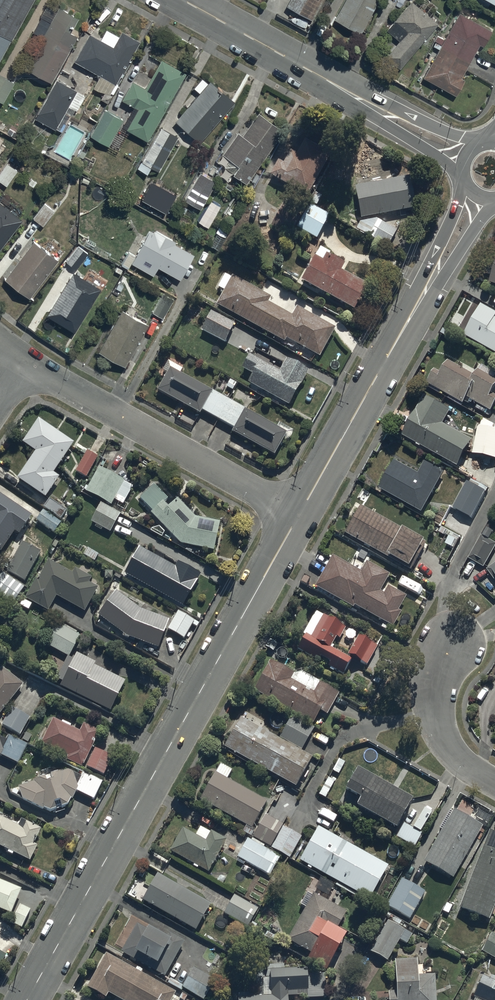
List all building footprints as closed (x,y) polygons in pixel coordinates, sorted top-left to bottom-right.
[(35,0),(0,0),(0,62),(35,0)] [(309,18),(319,0),(289,0),(286,5),(309,18)] [(359,33),(378,0),(344,0),(334,20),(359,33)] [(398,66),(437,21),(413,0),(409,0),(393,18),(407,30),(385,55),(398,66)] [(59,9),(26,70),(52,84),(78,36),(71,33),(79,19),(59,9)] [(458,11),(421,76),(454,94),(463,78),(459,76),(478,43),(482,45),(491,30),(458,11)] [(75,62),(117,84),(140,41),(123,32),(115,46),(91,33),(75,62)] [(125,129),(148,142),(188,74),(163,59),(146,88),(133,81),(121,101),(136,110),(125,129)] [(57,80),(36,119),(57,132),(79,92),(57,80)] [(212,82),(177,121),(200,141),(234,102),(212,82)] [(91,138),(109,148),(124,120),(106,111),(91,138)] [(220,165),(246,184),(285,131),(258,112),(220,165)] [(143,165),(159,173),(178,137),(163,129),(143,165)] [(271,178),(308,200),(334,156),(306,144),(300,158),(292,154),(285,166),(280,163),(271,178)] [(7,186),(18,171),(8,164),(0,175),(0,182),(7,186)] [(185,200),(200,209),(216,182),(201,173),(185,200)] [(355,190),(361,221),(417,211),(411,180),(355,190)] [(177,197),(152,183),(142,201),(167,215),(177,197)] [(23,220),(0,203),(0,250),(23,220)] [(32,222),(42,230),(56,211),(45,203),(32,222)] [(267,237),(285,248),(303,216),(285,206),(267,237)] [(312,207),(299,231),(318,241),(331,217),(312,207)] [(376,221),(368,238),(386,247),(394,231),(376,221)] [(180,281),(196,255),(151,229),(131,263),(154,276),(159,268),(180,281)] [(5,282),(30,299),(59,260),(35,242),(5,282)] [(66,262),(75,269),(88,253),(80,246),(66,262)] [(303,283),(357,314),(370,289),(343,274),(347,268),(320,253),(303,283)] [(47,317),(75,334),(101,289),(74,273),(47,317)] [(217,307),(320,361),(335,332),(233,278),(217,307)] [(152,314),(163,320),(175,298),(164,292),(152,314)] [(494,349),(494,316),(494,313),(494,311),(480,303),(464,332),(494,349)] [(99,353),(126,367),(149,325),(123,310),(99,353)] [(202,332),(227,345),(236,328),(211,315),(202,332)] [(288,361),(281,374),(250,357),(242,371),(254,378),(250,386),(291,408),(310,373),(288,361)] [(428,379),(464,400),(467,395),(491,409),(494,402),(494,391),(493,390),(494,387),(494,376),(478,366),(474,372),(449,357),(441,370),(435,368),(428,379)] [(276,460),(289,435),(172,371),(159,394),(202,418),(204,414),(235,432),(233,436),(276,460)] [(402,432),(459,464),(473,439),(444,422),(452,408),(425,392),(402,432)] [(36,449),(17,477),(45,496),(59,475),(54,472),(74,441),(38,417),(22,440),(36,449)] [(473,452),(494,457),(494,426),(479,423),(473,452)] [(98,456),(86,450),(75,470),(87,476),(98,456)] [(379,485),(423,510),(446,470),(426,459),(420,470),(395,456),(379,485)] [(86,489),(119,508),(133,485),(99,465),(86,489)] [(453,507),(473,517),(487,489),(467,479),(453,507)] [(152,486),(138,498),(181,543),(213,549),(218,520),(194,515),(177,497),(169,503),(152,486)] [(12,527),(19,532),(31,514),(0,493),(0,545),(12,527)] [(49,497),(35,520),(56,533),(70,510),(49,497)] [(89,520),(109,531),(120,513),(100,502),(89,520)] [(344,531),(410,569),(426,542),(360,504),(344,531)] [(485,566),(494,548),(494,541),(482,534),(469,557),(485,566)] [(6,568),(25,579),(41,551),(22,540),(6,568)] [(139,545),(124,572),(183,605),(202,573),(177,559),(174,565),(139,545)] [(314,584),(392,626),(408,595),(384,583),(390,572),(365,558),(360,568),(331,553),(314,584)] [(48,558),(26,597),(48,609),(57,594),(85,610),(98,586),(48,558)] [(12,604),(24,586),(2,571),(0,574),(0,596),(12,604)] [(115,589),(98,613),(126,634),(158,646),(169,618),(140,607),(115,589)] [(179,611),(169,627),(184,637),(194,621),(179,611)] [(318,612),(297,649),(343,674),(352,658),(365,666),(377,644),(358,633),(346,654),(332,646),(344,626),(318,612)] [(45,641),(67,654),(78,635),(56,622),(45,641)] [(74,655),(60,685),(110,709),(125,680),(74,655)] [(271,655),(253,689),(319,725),(337,691),(271,655)] [(23,682),(1,665),(0,666),(0,710),(23,682)] [(12,707),(3,725),(20,734),(29,716),(12,707)] [(238,717),(223,745),(296,785),(312,756),(301,750),(313,727),(291,715),(278,738),(238,717)] [(39,743),(82,763),(99,729),(83,722),(79,729),(52,716),(39,743)] [(17,766),(26,749),(0,736),(0,757),(17,766)] [(97,749),(88,768),(103,775),(112,756),(97,749)] [(395,826),(412,796),(356,765),(344,786),(360,795),(355,803),(395,826)] [(76,791),(93,800),(102,783),(71,767),(19,784),(23,797),(51,811),(68,805),(76,791)] [(200,798),(251,826),(267,800),(215,771),(200,798)] [(423,863),(452,878),(482,824),(453,808),(423,863)] [(251,836),(289,856),(302,834),(264,813),(251,836)] [(29,860),(45,830),(20,818),(17,824),(0,816),(0,844),(29,860)] [(421,832),(403,823),(396,837),(414,846),(421,832)] [(168,849),(208,871),(226,838),(210,829),(205,838),(181,825),(168,849)] [(299,858),(370,897),(388,864),(317,825),(299,858)] [(488,918),(494,901),(494,830),(490,828),(459,907),(488,918)] [(246,838),(237,857),(269,874),(279,856),(246,838)] [(142,898),(195,928),(210,902),(157,872),(142,898)] [(386,904),(409,918),(425,890),(402,877),(386,904)] [(11,911),(21,888),(0,880),(0,906),(11,911)] [(305,960),(325,970),(346,931),(337,926),(346,909),(313,892),(288,938),(310,950),(305,960)] [(233,894),(223,912),(248,926),(258,908),(233,894)] [(30,909),(19,903),(10,921),(21,927),(30,909)] [(386,918),(367,950),(387,961),(399,939),(406,943),(412,932),(386,918)] [(120,950),(165,975),(185,940),(169,931),(166,936),(137,920),(120,950)] [(494,958),(494,933),(493,931),(482,950),(494,958)] [(175,991),(105,951),(86,984),(106,996),(108,991),(123,999),(170,999),(175,991)] [(388,999),(436,999),(435,972),(418,973),(417,957),(394,958),(396,989),(388,990),(388,999)] [(238,999),(287,999),(287,998),(328,995),(327,972),(307,973),(306,966),(259,969),(261,995),(238,996),(238,999)] [(193,967),(182,986),(204,998),(214,979),(193,967)] [(484,975),(474,996),(484,999),(494,999),(494,980),(484,975)]
